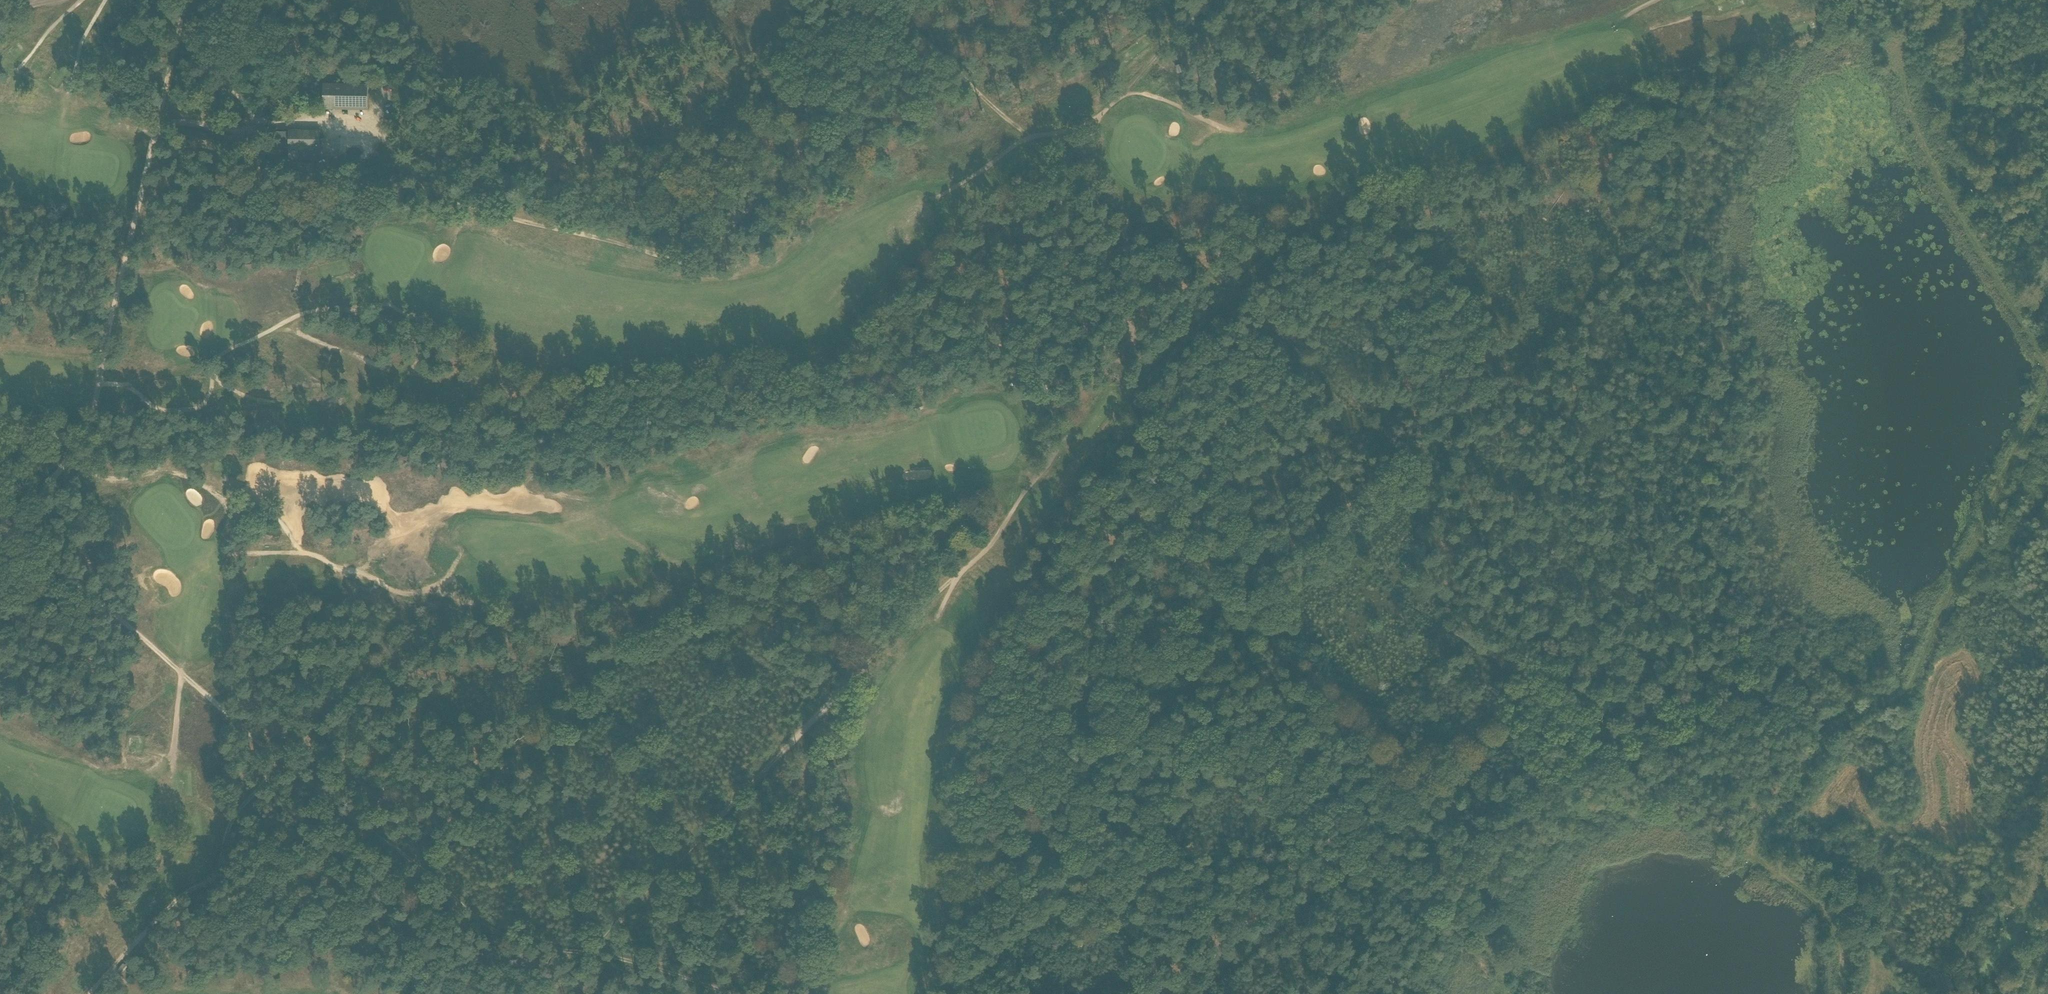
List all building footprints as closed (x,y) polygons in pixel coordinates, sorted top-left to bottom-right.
[(369,84),(323,83),(322,109),(368,110),(369,84)] [(320,161),(321,130),(289,129),(289,149),(289,150),(290,150),(289,160),(320,161)]
